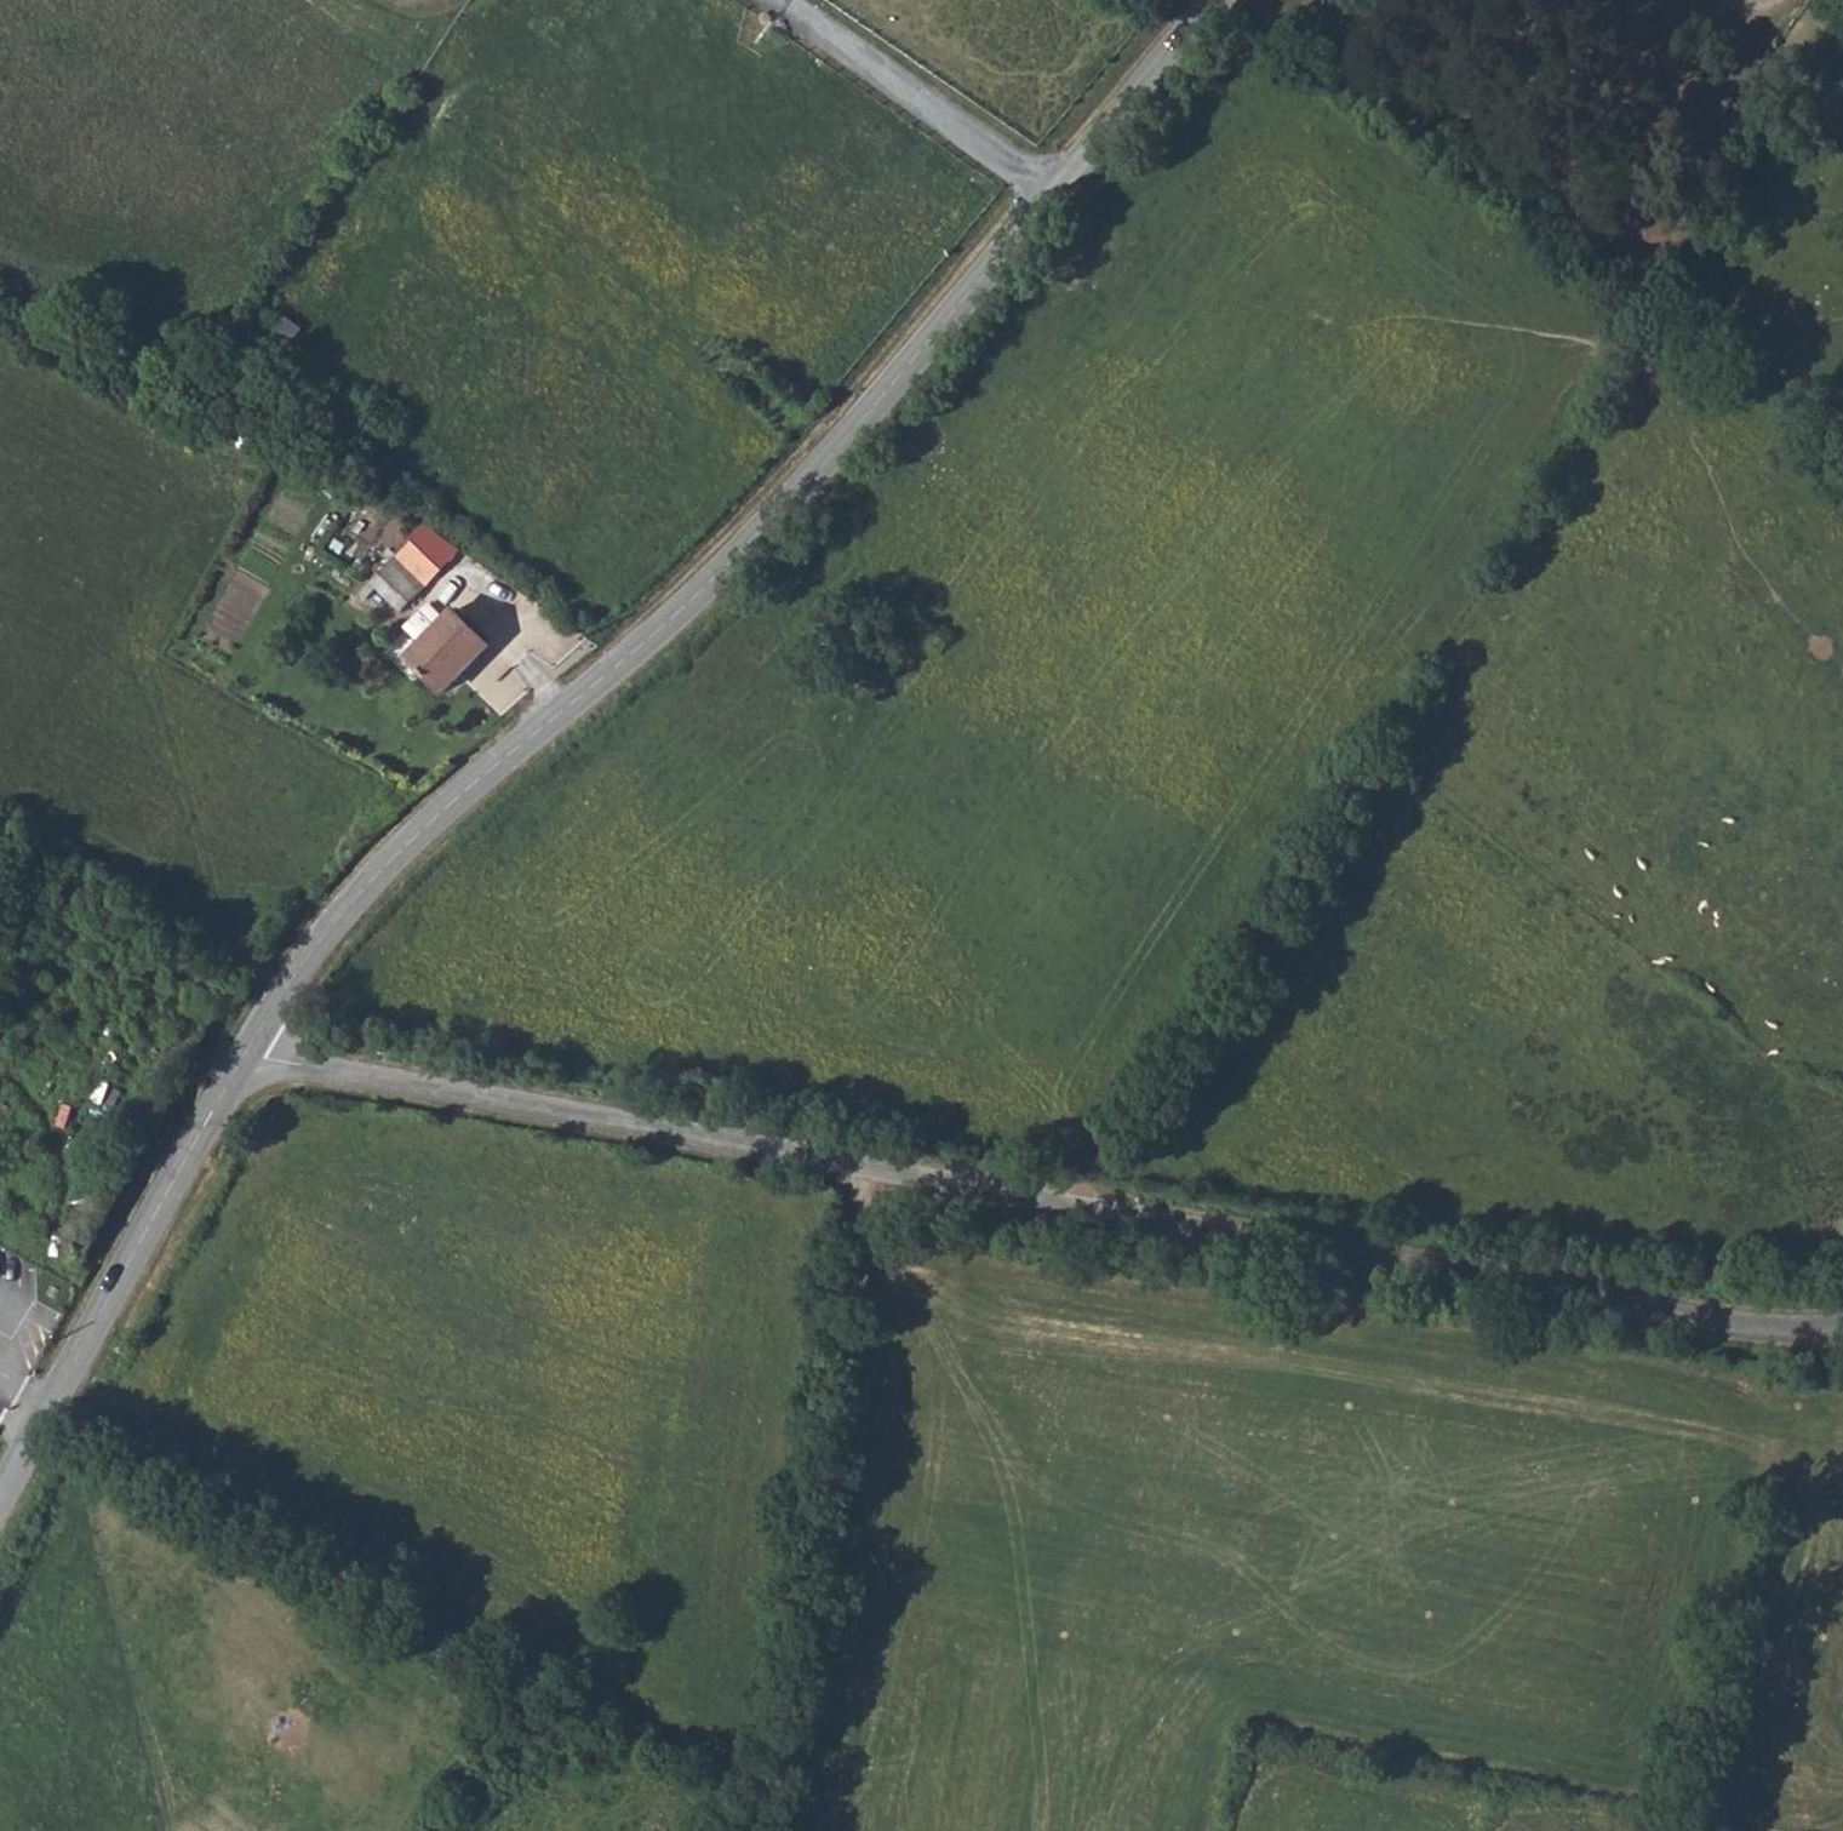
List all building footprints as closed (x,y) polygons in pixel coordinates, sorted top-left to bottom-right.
[(401,550),(361,586),(366,592),(380,582),(401,603),(442,562),(416,535),(401,550)] [(454,605),(406,650),(441,686),(487,640),(454,605)]
